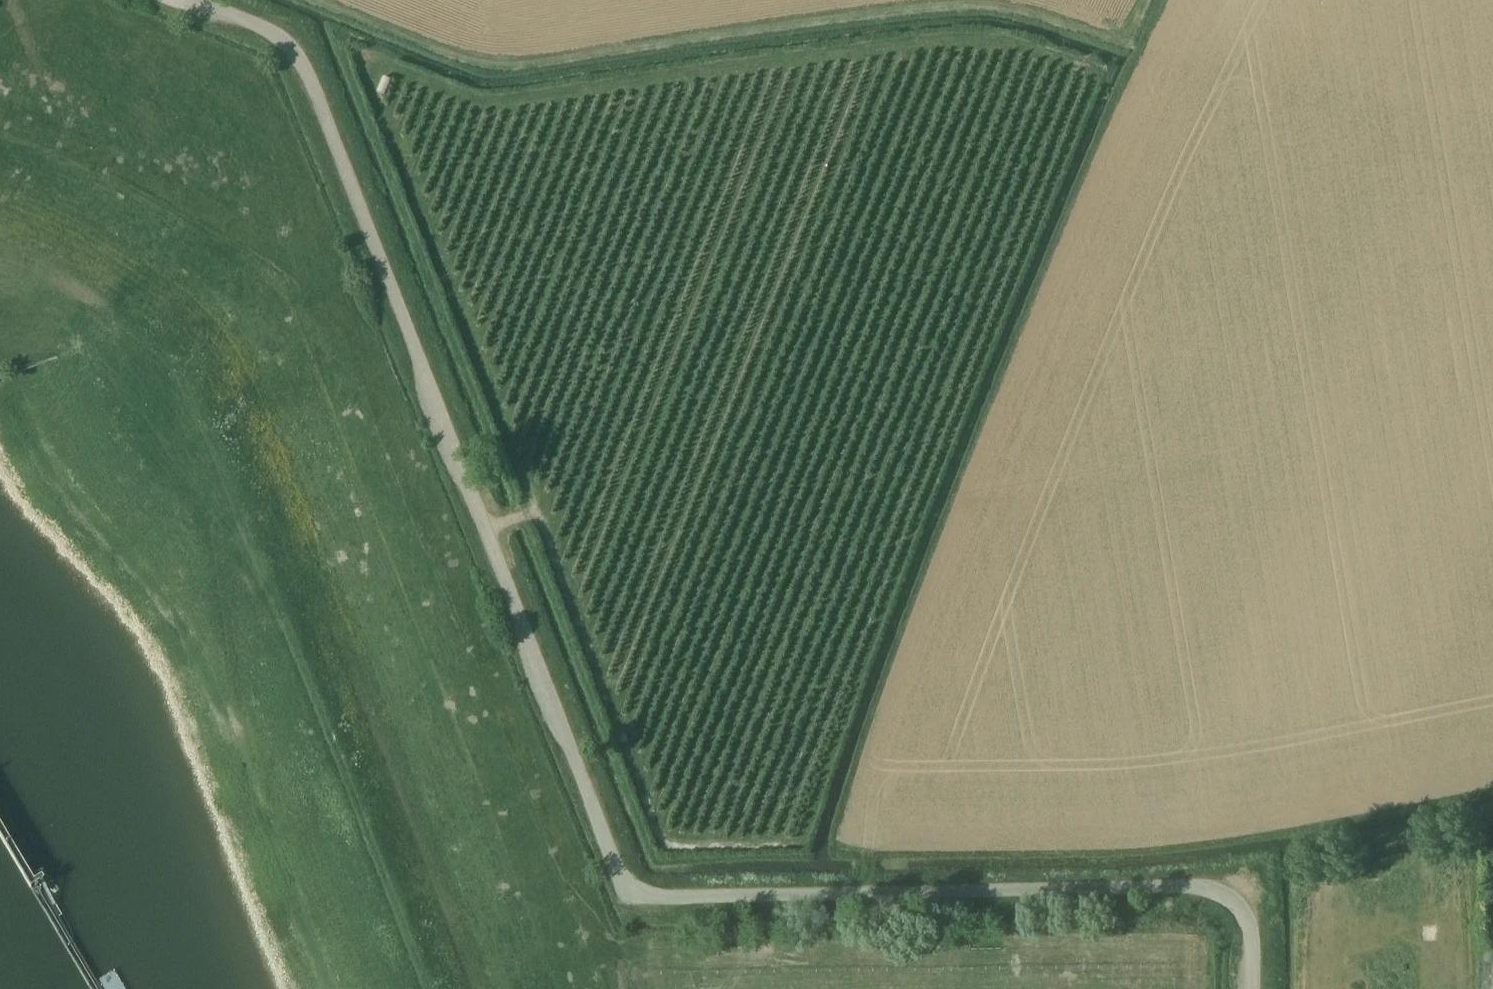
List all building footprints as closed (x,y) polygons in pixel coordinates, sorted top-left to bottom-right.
[(1485,951),(1482,988),(1492,988),(1492,952),(1485,951)]
